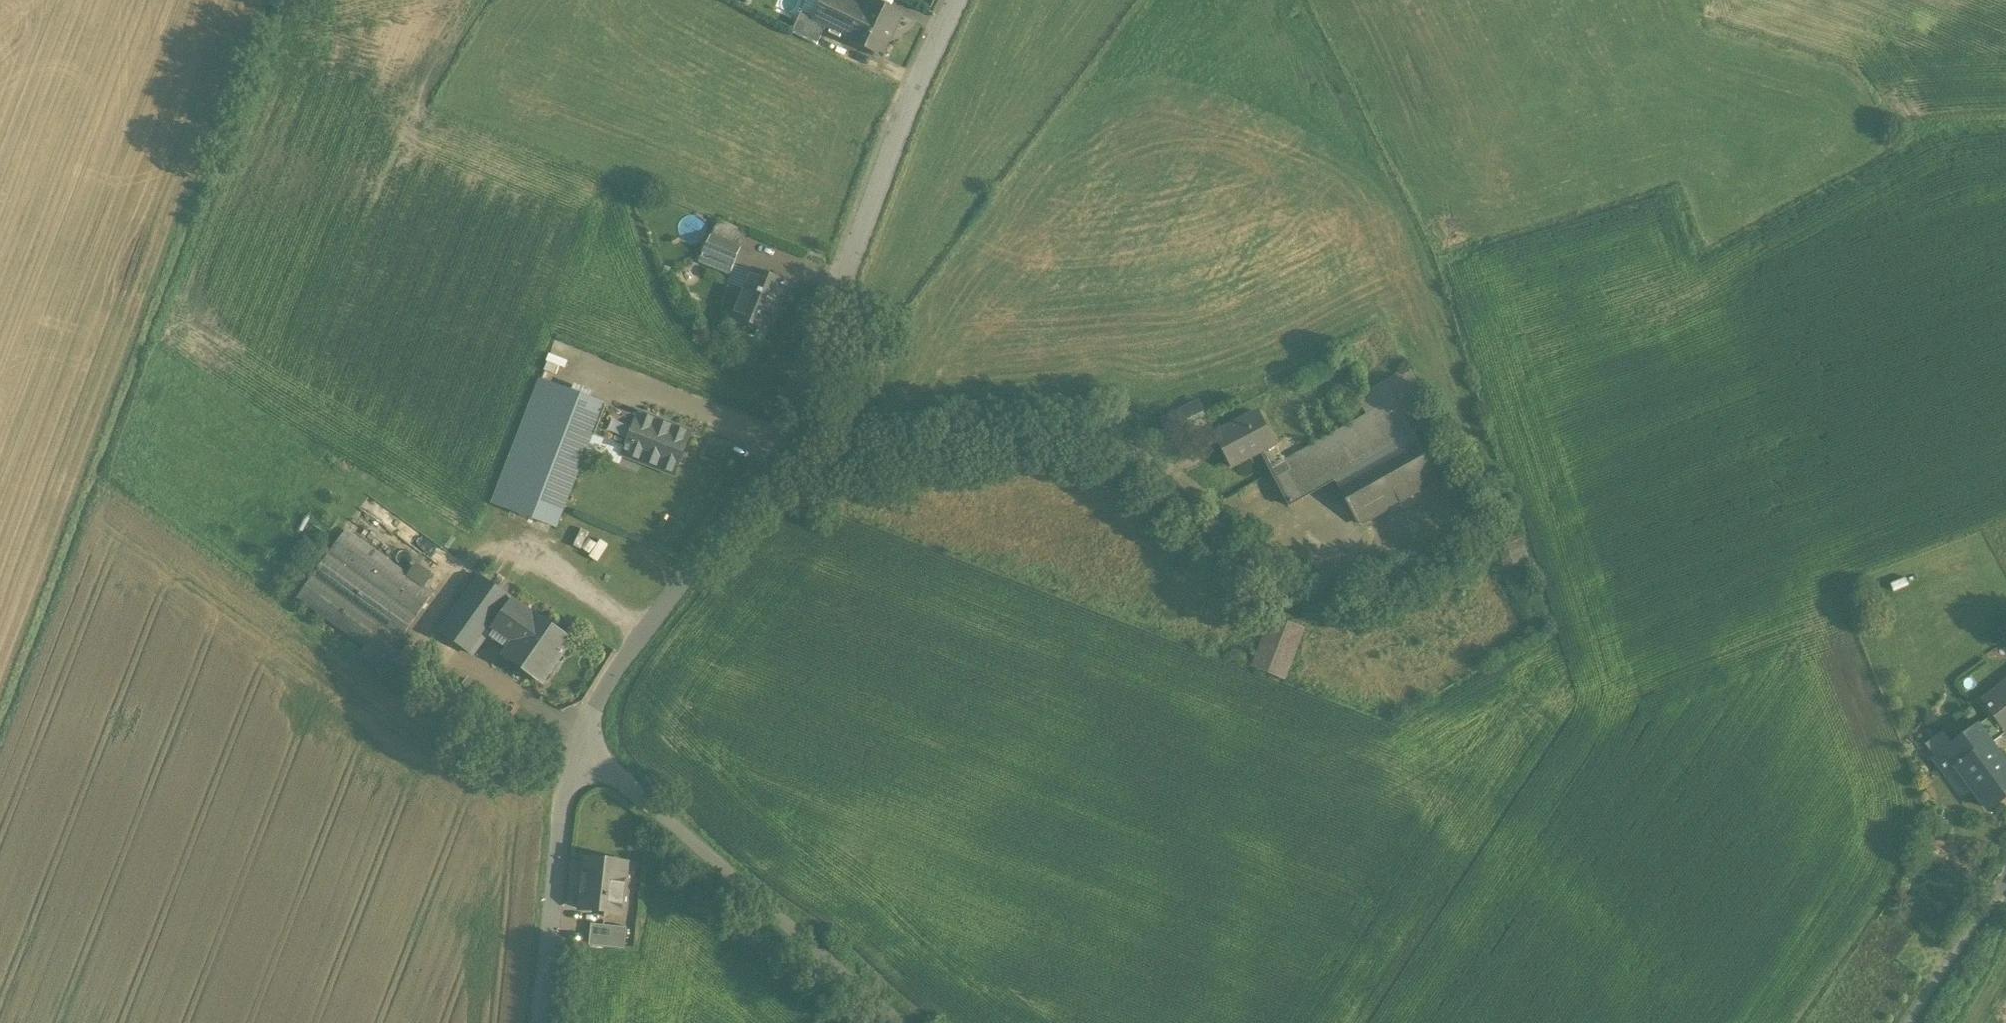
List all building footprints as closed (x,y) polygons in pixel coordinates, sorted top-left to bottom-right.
[(869,1),(865,10),(845,0),(824,0),(814,20),(851,38),(850,40),(882,55),(901,16),(869,1)] [(746,232),(718,221),(712,236),(739,248),(746,232)] [(712,236),(711,236),(705,252),(734,264),(740,248),(739,248),(712,236)] [(788,283),(753,269),(734,317),(768,331),(788,283)] [(603,404),(540,380),(499,485),(563,509),(592,434),(603,405),(603,404)] [(1394,400),(1283,463),(1270,470),(1288,504),(1287,504),(1288,506),(1336,479),(1360,524),(1438,481),(1394,400)] [(1198,404),(1162,422),(1172,441),(1207,423),(1198,404)] [(638,418),(603,405),(592,434),(627,447),(638,418)] [(1258,413),(1214,436),(1231,468),(1261,452),(1270,470),(1283,463),(1274,445),(1275,445),(1258,413)] [(690,434),(640,415),(638,418),(627,447),(625,454),(675,473),(690,434)] [(563,509),(499,485),(492,503),(555,527),(563,509)] [(432,594),(345,531),(297,597),(366,646),(360,655),(379,668),(385,660),(393,665),(409,643),(401,637),(432,594)] [(1530,566),(1520,532),(1493,539),(1502,573),(1530,566)] [(479,576),(440,631),(473,654),(492,627),(493,627),(494,626),(493,625),(495,621),(496,622),(512,599),(479,576)] [(512,599),(496,622),(495,621),(493,625),(494,626),(493,627),(515,643),(534,615),(512,599)] [(570,639),(535,615),(534,615),(515,643),(506,657),(521,667),(524,664),(539,674),(554,652),(559,655),(570,639)] [(1308,633),(1273,620),(1256,667),(1291,680),(1308,633)] [(554,652),(539,674),(549,681),(564,658),(559,655),(554,652)] [(2002,693),(1999,688),(1981,702),(1992,716),(2005,734),(2005,690),(2002,693)] [(1992,716),(1949,748),(1961,764),(1989,743),(1990,745),(2005,734),(1992,716)] [(1989,743),(1961,764),(1957,767),(1988,809),(2002,798),(2003,800),(2005,797),(2005,767),(1990,745),(1989,743)] [(643,849),(643,830),(632,830),(632,849),(643,849)] [(626,863),(586,858),(580,909),(621,914),(626,863)] [(626,927),(591,924),(589,945),(624,949),(626,927)]
